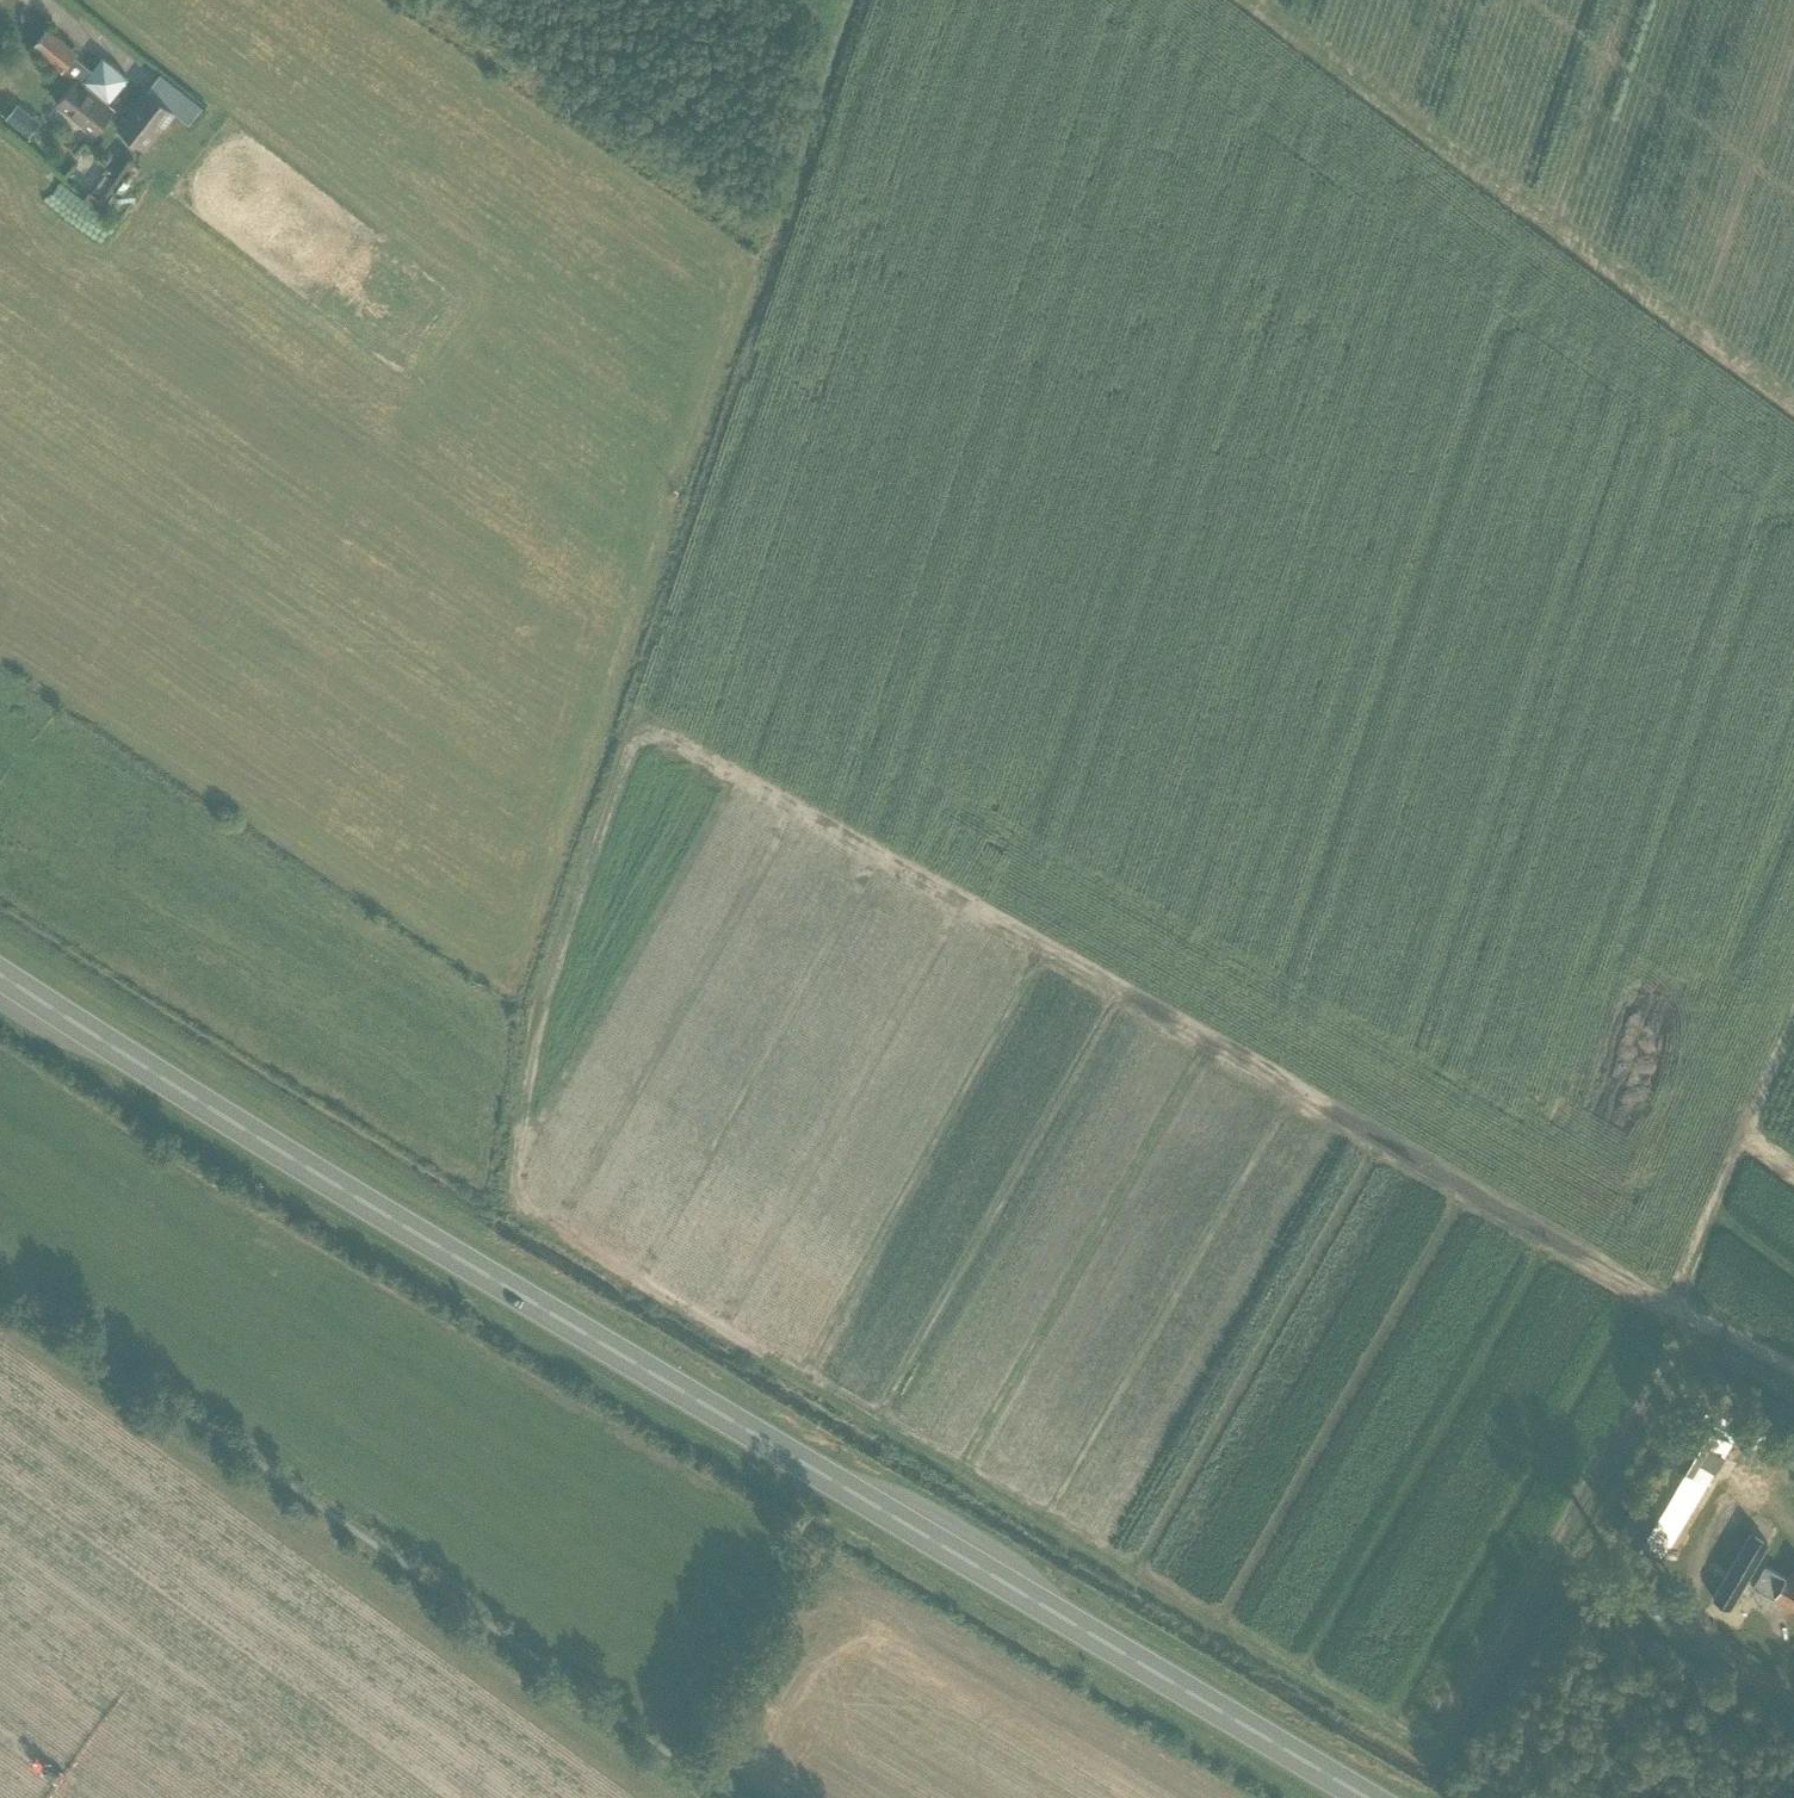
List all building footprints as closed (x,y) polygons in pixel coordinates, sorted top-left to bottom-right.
[(76,79),(55,105),(94,135),(115,107),(81,80),(91,68),(76,56),(79,53),(48,28),(34,45),(76,79)] [(83,80),(110,101),(129,77),(102,56),(83,80)] [(175,113),(190,124),(203,107),(160,74),(147,90),(145,88),(115,127),(146,151),(175,113)] [(6,119),(18,129),(27,118),(15,109),(6,119)] [(1689,1416),(1619,1533),(1663,1558),(1732,1443),(1689,1416)] [(1743,1588),(1769,1544),(1753,1534),(1727,1578),(1743,1588)] [(1789,1578),(1766,1565),(1754,1586),(1767,1594),(1768,1593),(1793,1607),(1793,1570),(1789,1578)] [(1739,1609),(1748,1591),(1725,1579),(1716,1597),(1739,1609)]
